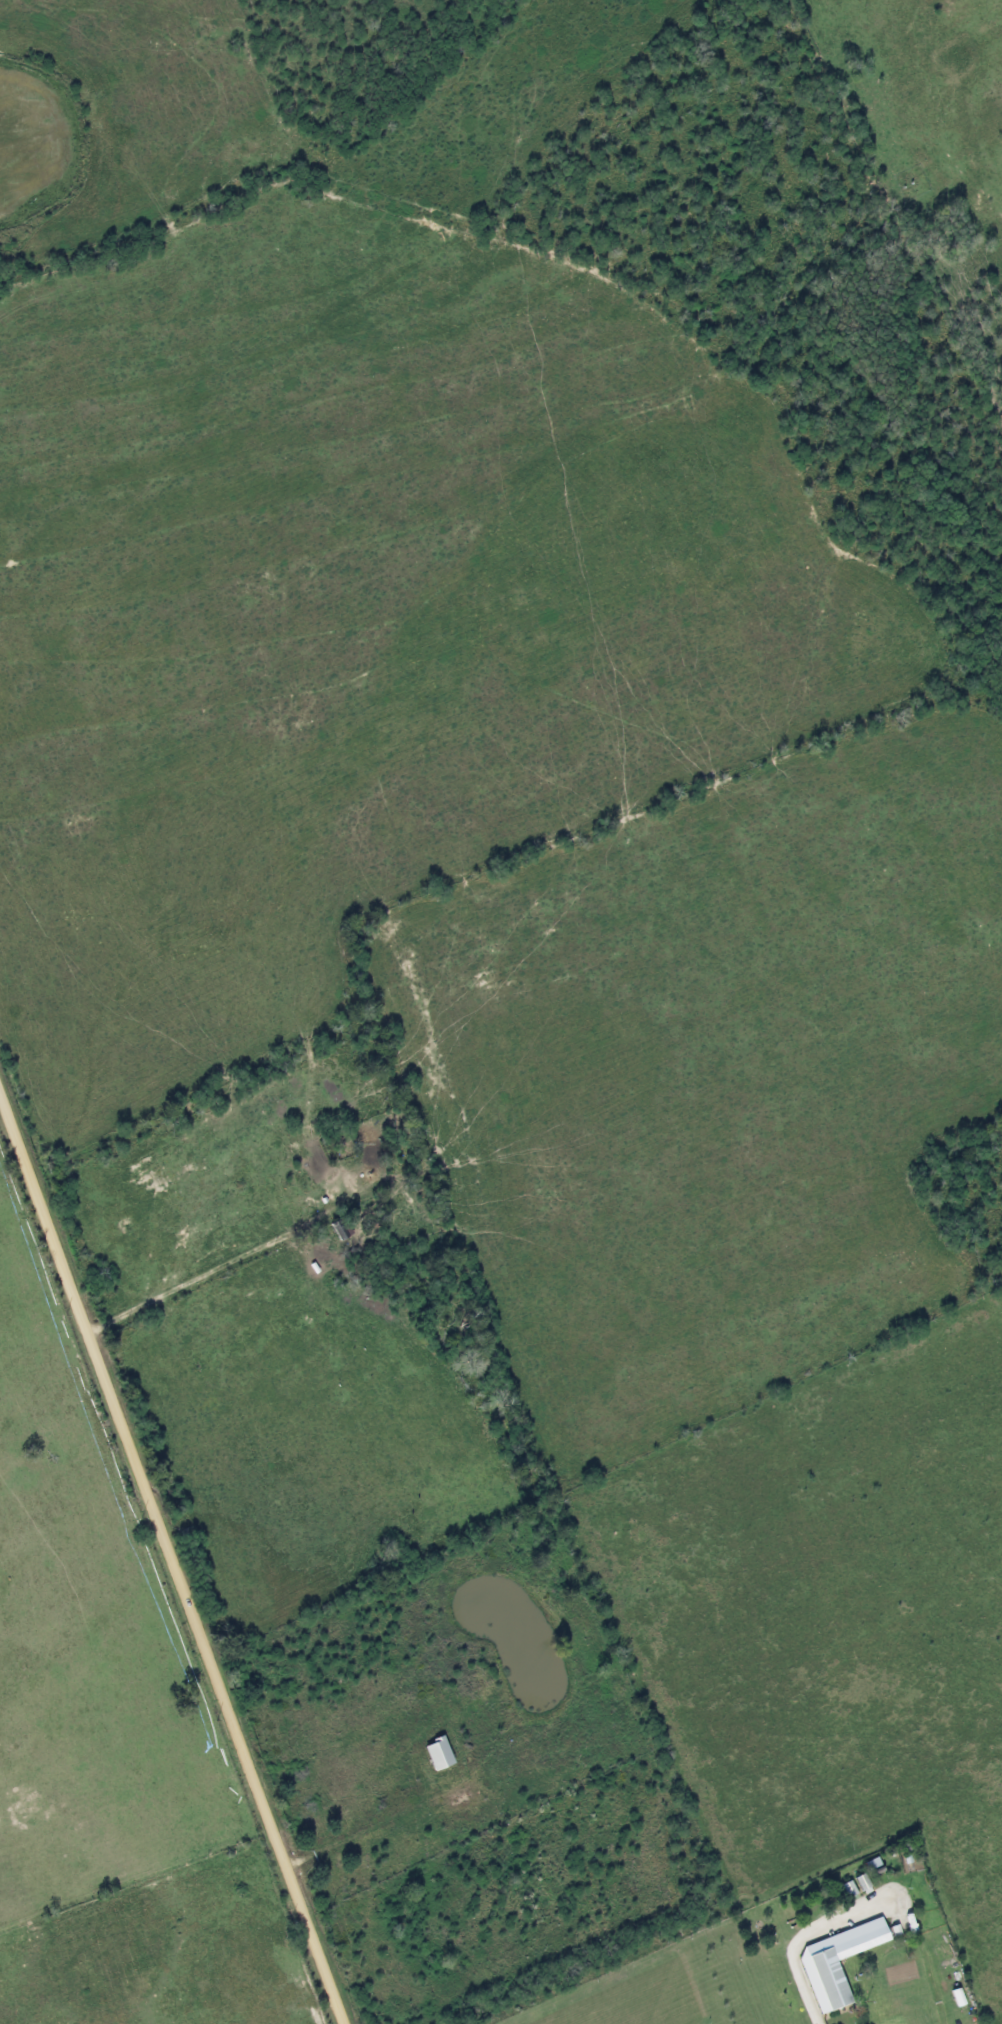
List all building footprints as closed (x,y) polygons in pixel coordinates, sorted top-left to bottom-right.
[(328,1225),(337,1240),(350,1233),(341,1218),(328,1225)] [(432,1773),(452,1764),(440,1736),(420,1745),(432,1773)] [(868,1890),(861,1874),(853,1877),(860,1893),(868,1890)] [(888,1940),(881,1919),(796,1947),(817,2013),(848,2003),(834,1958),(888,1940)]
